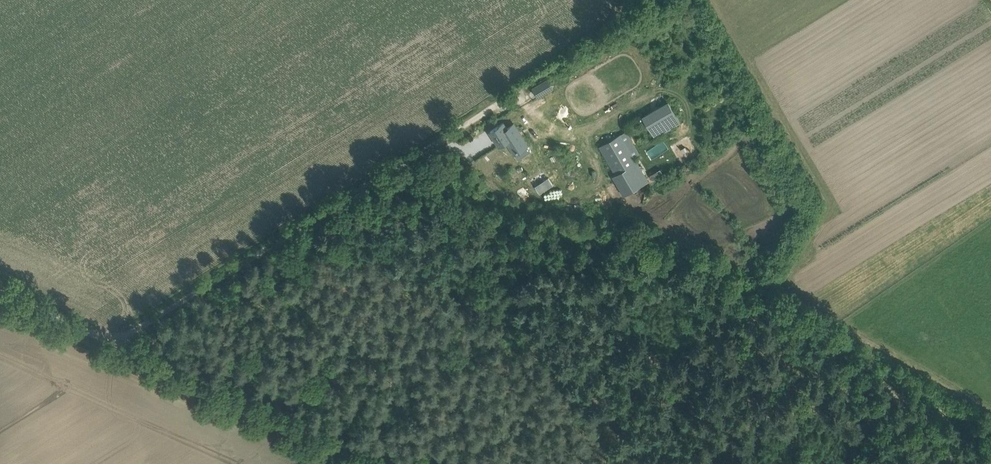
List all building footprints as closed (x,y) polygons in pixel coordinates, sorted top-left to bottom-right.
[(533,88),(538,97),(553,88),(548,79),(533,88)] [(644,115),(656,137),(681,122),(669,100),(644,115)] [(506,140),(514,152),(527,144),(514,124),(507,128),(503,122),(491,131),(499,144),(506,140)] [(600,146),(616,174),(613,175),(625,195),(649,181),(635,156),(640,153),(627,131),(600,146)] [(544,180),(548,187),(553,184),(548,177),(544,180)]
